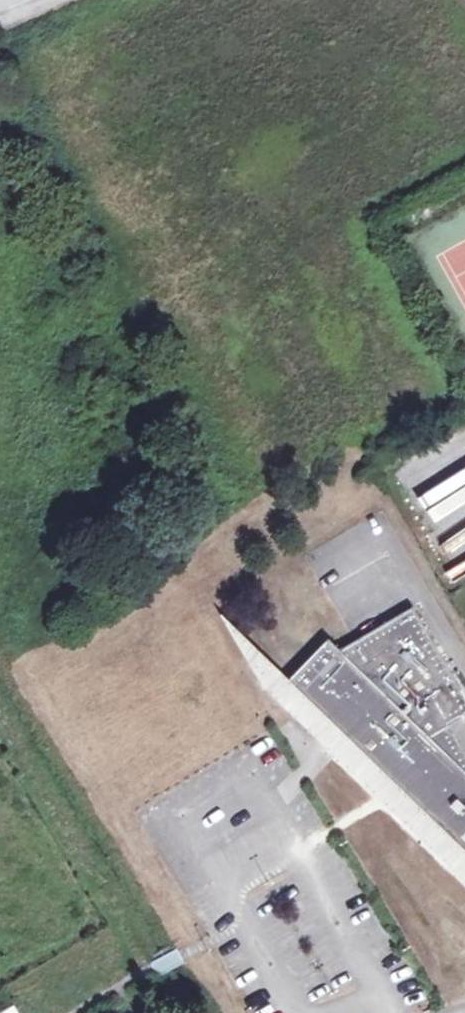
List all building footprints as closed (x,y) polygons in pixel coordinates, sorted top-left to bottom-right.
[(288,684),(464,855),(464,753),(450,728),(464,719),(464,699),(444,663),(439,665),(431,652),(436,649),(414,610),(340,653),(330,642),(288,684)] [(234,632),(274,690),(464,875),(464,855),(288,684),(234,632)] [(444,663),(436,649),(431,652),(439,665),(444,663)]
